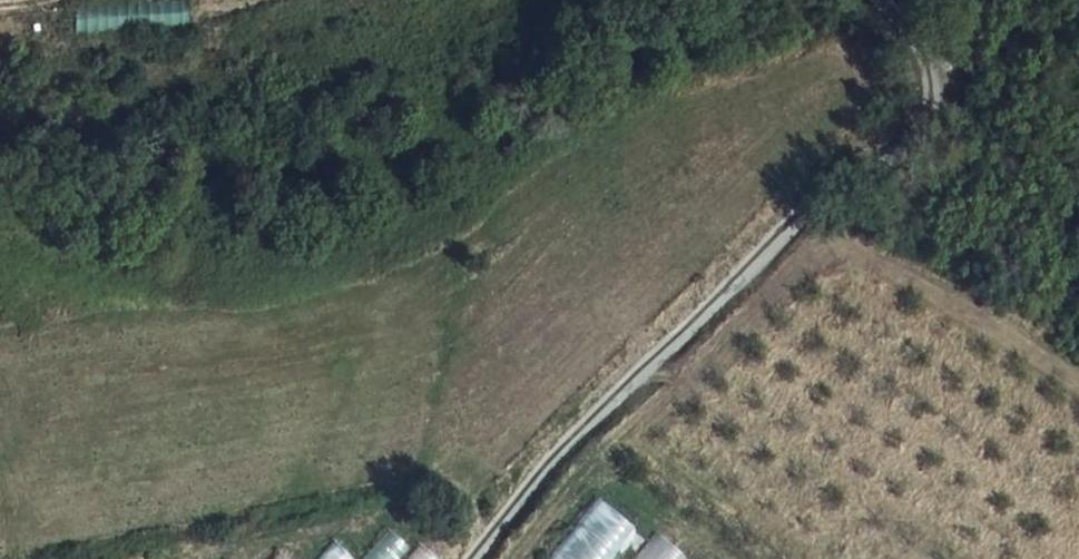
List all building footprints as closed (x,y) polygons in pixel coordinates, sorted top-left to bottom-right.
[(82,6),(82,27),(141,26),(141,6),(82,6)] [(637,533),(598,501),(549,558),(616,558),(637,533)] [(364,558),(402,558),(412,548),(391,529),(364,558)] [(634,558),(689,558),(690,558),(658,530),(634,558)] [(335,541),(318,558),(355,558),(335,541)] [(405,558),(436,558),(419,544),(405,558)] [(280,549),(271,558),(291,558),(280,549)]
